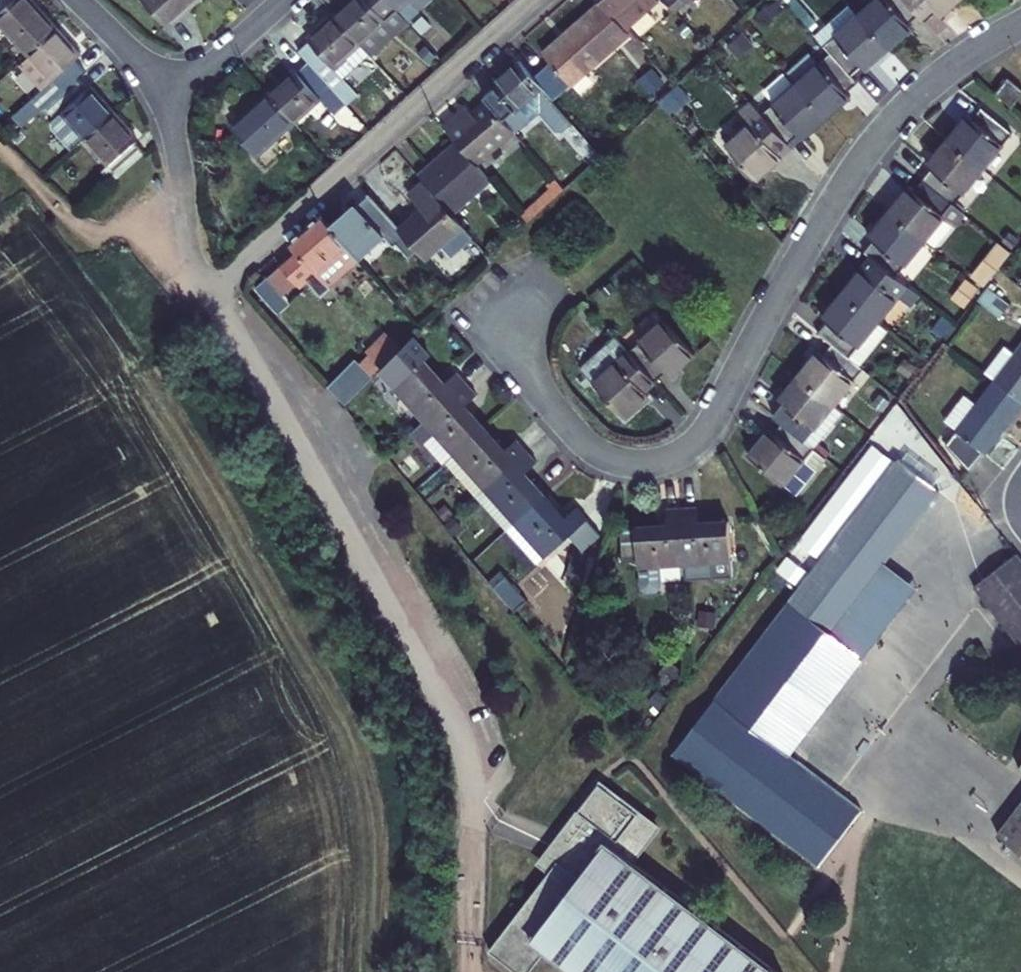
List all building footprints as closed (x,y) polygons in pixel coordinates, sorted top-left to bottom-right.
[(27,56),(56,30),(29,0),(14,0),(0,13),(0,33),(4,30),(27,56)] [(14,0),(0,0),(0,13),(14,0)] [(197,0),(141,0),(167,28),(197,0)] [(406,23),(386,0),(353,0),(334,17),(369,56),(370,58),(408,25),(406,23)] [(431,0),(386,0),(406,23),(431,0)] [(655,0),(599,0),(602,3),(625,29),(656,1),(655,0)] [(675,11),(688,0),(666,0),(675,11)] [(859,16),(889,50),(913,29),(909,24),(921,14),(908,0),(877,0),(859,16)] [(939,17),(959,0),(908,0),(921,14),(927,22),(936,13),(939,17)] [(625,29),(602,3),(543,54),(571,86),(630,35),(625,29)] [(927,22),(938,34),(947,26),(939,17),(936,13),(927,22)] [(829,53),(850,76),(861,67),(865,71),(889,50),(859,16),(824,46),(829,53)] [(343,79),(369,56),(334,17),(309,41),(320,54),(309,64),(342,101),(353,90),(343,79)] [(78,79),(89,68),(56,30),(27,56),(30,59),(21,67),(41,91),(15,115),(26,126),(45,109),(78,79)] [(394,61),(387,52),(377,60),(385,69),(394,61)] [(829,53),(795,83),(826,118),(849,97),(846,92),(856,83),(850,76),(829,53)] [(515,114),(524,125),(554,99),(518,60),(489,85),(494,91),(486,99),(488,102),(506,122),(515,114)] [(330,111),(342,101),(309,64),(297,75),(295,71),(268,96),(294,125),(321,100),(330,111)] [(1012,107),(1020,95),(1020,89),(1007,78),(994,94),(1012,107)] [(84,139),(114,113),(91,87),(88,90),(78,79),(45,109),(55,120),(61,114),(84,139)] [(795,83),(761,113),(788,143),(798,135),(802,138),(826,118),(795,83)] [(257,159),(294,125),(268,96),(231,129),(257,159)] [(334,116),(346,105),(342,101),(330,111),(334,116)] [(465,123),(458,115),(444,127),(458,142),(476,163),(514,131),(506,122),(488,102),(474,115),(465,123)] [(788,143),(761,113),(751,102),(740,111),(750,123),(725,144),(755,179),(780,157),(776,154),(788,143)] [(467,107),(458,115),(465,123),(474,115),(467,107)] [(946,140),(982,169),(1011,133),(981,108),(972,120),(965,115),(946,140)] [(138,140),(114,113),(84,139),(108,167),(100,173),(110,184),(144,153),(135,143),(138,140)] [(51,129),(71,151),(84,139),(61,114),(55,120),(52,122),(51,129)] [(515,114),(506,122),(514,131),(515,132),(524,125),(515,114)] [(798,135),(788,143),(791,147),(802,138),(798,135)] [(923,180),(954,205),(982,169),(946,140),(926,164),(932,169),(923,180)] [(420,174),(426,181),(453,213),(491,181),(476,163),(458,142),(420,174)] [(788,143),(776,154),(780,157),(791,147),(788,143)] [(889,211),(925,241),(954,205),(923,180),(913,191),(908,187),(889,211)] [(410,196),(422,210),(401,227),(419,247),(428,259),(441,246),(451,258),(475,238),(453,213),(426,181),(410,196)] [(359,257),(360,259),(386,236),(388,238),(390,237),(407,257),(419,247),(401,227),(372,195),(359,206),(357,203),(331,226),(359,257)] [(925,241),(889,211),(868,237),(872,241),(865,251),(870,256),(875,260),(896,276),(925,241)] [(321,214),(289,241),(296,248),(280,263),(296,281),(301,287),(339,253),(352,267),(360,259),(359,257),(331,226),(321,214)] [(998,246),(988,258),(997,265),(1007,254),(998,246)] [(896,276),(875,260),(870,256),(861,268),(842,292),(878,321),(897,297),(910,307),(920,296),(896,276)] [(296,281),(280,263),(264,276),(281,294),(296,281)] [(966,280),(952,297),(963,306),(977,289),(966,280)] [(999,317),(1009,304),(987,288),(986,290),(977,301),(999,317)] [(878,321),(842,292),(821,317),(826,321),(818,331),(831,341),(849,356),(878,321)] [(694,356),(665,321),(628,352),(655,381),(667,371),(671,376),(694,356)] [(384,364),(404,345),(391,332),(372,351),(384,364)] [(628,352),(619,341),(585,371),(625,417),(650,395),(645,391),(655,381),(628,352)] [(849,356),(831,341),(819,355),(816,352),(798,374),(834,403),(863,368),(849,356)] [(1020,401),(1020,347),(1016,354),(1006,346),(985,373),(996,381),(1020,401)] [(347,403),(373,375),(354,358),(328,386),(347,403)] [(410,400),(409,402),(424,420),(466,383),(457,373),(446,382),(442,386),(436,380),(441,376),(427,359),(397,386),(410,400)] [(783,422),(804,439),(834,403),(798,374),(779,397),(783,400),(772,414),(783,422)] [(436,380),(442,386),(446,382),(441,376),(436,380)] [(985,452),(1020,406),(1020,401),(996,381),(948,441),(970,464),(981,450),(985,452)] [(442,440),(444,439),(457,453),(487,426),(472,410),(466,414),(461,408),(467,404),(477,395),(466,383),(424,420),(442,440)] [(472,410),(467,404),(461,408),(466,414),(472,410)] [(424,420),(417,427),(447,461),(457,453),(444,439),(442,440),(424,420)] [(748,454),(796,493),(826,457),(804,439),(783,422),(773,433),(768,429),(748,454)] [(469,467),(468,468),(484,488),(526,450),(516,440),(506,448),(501,453),(496,447),(501,443),(487,426),(457,453),(469,467)] [(496,447),(501,453),(506,448),(501,443),(496,447)] [(808,578),(829,550),(896,462),(875,446),(778,574),(799,589),(808,578)] [(846,448),(837,459),(843,464),(852,453),(846,448)] [(516,518),(546,492),(533,478),(528,482),(522,476),(527,471),(537,463),(526,450),(484,488),(502,507),(504,506),(516,518)] [(469,467),(457,453),(447,461),(476,495),(484,488),(468,468),(469,467)] [(884,562),(939,490),(899,458),(896,462),(829,550),(869,582),(884,562)] [(533,478),(527,471),(522,476),(528,482),(533,478)] [(484,488),(476,495),(505,528),(516,518),(504,506),(502,507),(484,488)] [(555,514),(560,509),(546,492),(516,518),(505,528),(537,566),(573,534),(588,520),(576,507),(566,516),(561,520),(555,514)] [(685,562),(682,508),(668,509),(668,524),(668,529),(660,530),(660,524),(637,525),(637,530),(639,559),(639,562),(660,561),(660,564),(685,562)] [(699,522),(699,508),(682,508),(685,562),(696,562),(697,573),(732,571),(729,521),(709,522),(709,527),(700,527),(699,522)] [(555,514),(561,520),(566,516),(560,509),(555,514)] [(588,520),(573,534),(584,547),(599,534),(588,520)] [(639,559),(637,530),(623,531),(624,560),(639,559)] [(823,627),(863,658),(917,587),(884,562),(869,582),(829,550),(808,578),(841,603),(823,627)] [(1018,554),(974,586),(1020,646),(1020,558),(1018,554)] [(660,561),(639,562),(641,592),(646,596),(652,596),(661,591),(661,582),(686,580),(685,562),(660,564),(660,561)] [(529,599),(508,574),(495,585),(516,609),(529,599)] [(799,589),(674,753),(819,865),(860,810),(789,755),(863,658),(823,627),(841,603),(808,578),(799,589)] [(564,965),(573,971),(772,971),(632,860),(659,827),(637,810),(641,806),(622,791),(618,795),(599,779),(578,806),(582,810),(562,836),(568,841),(486,945),(521,971),(522,971),(542,948),(564,965)] [(999,836),(1020,852),(1020,807),(999,836)]
